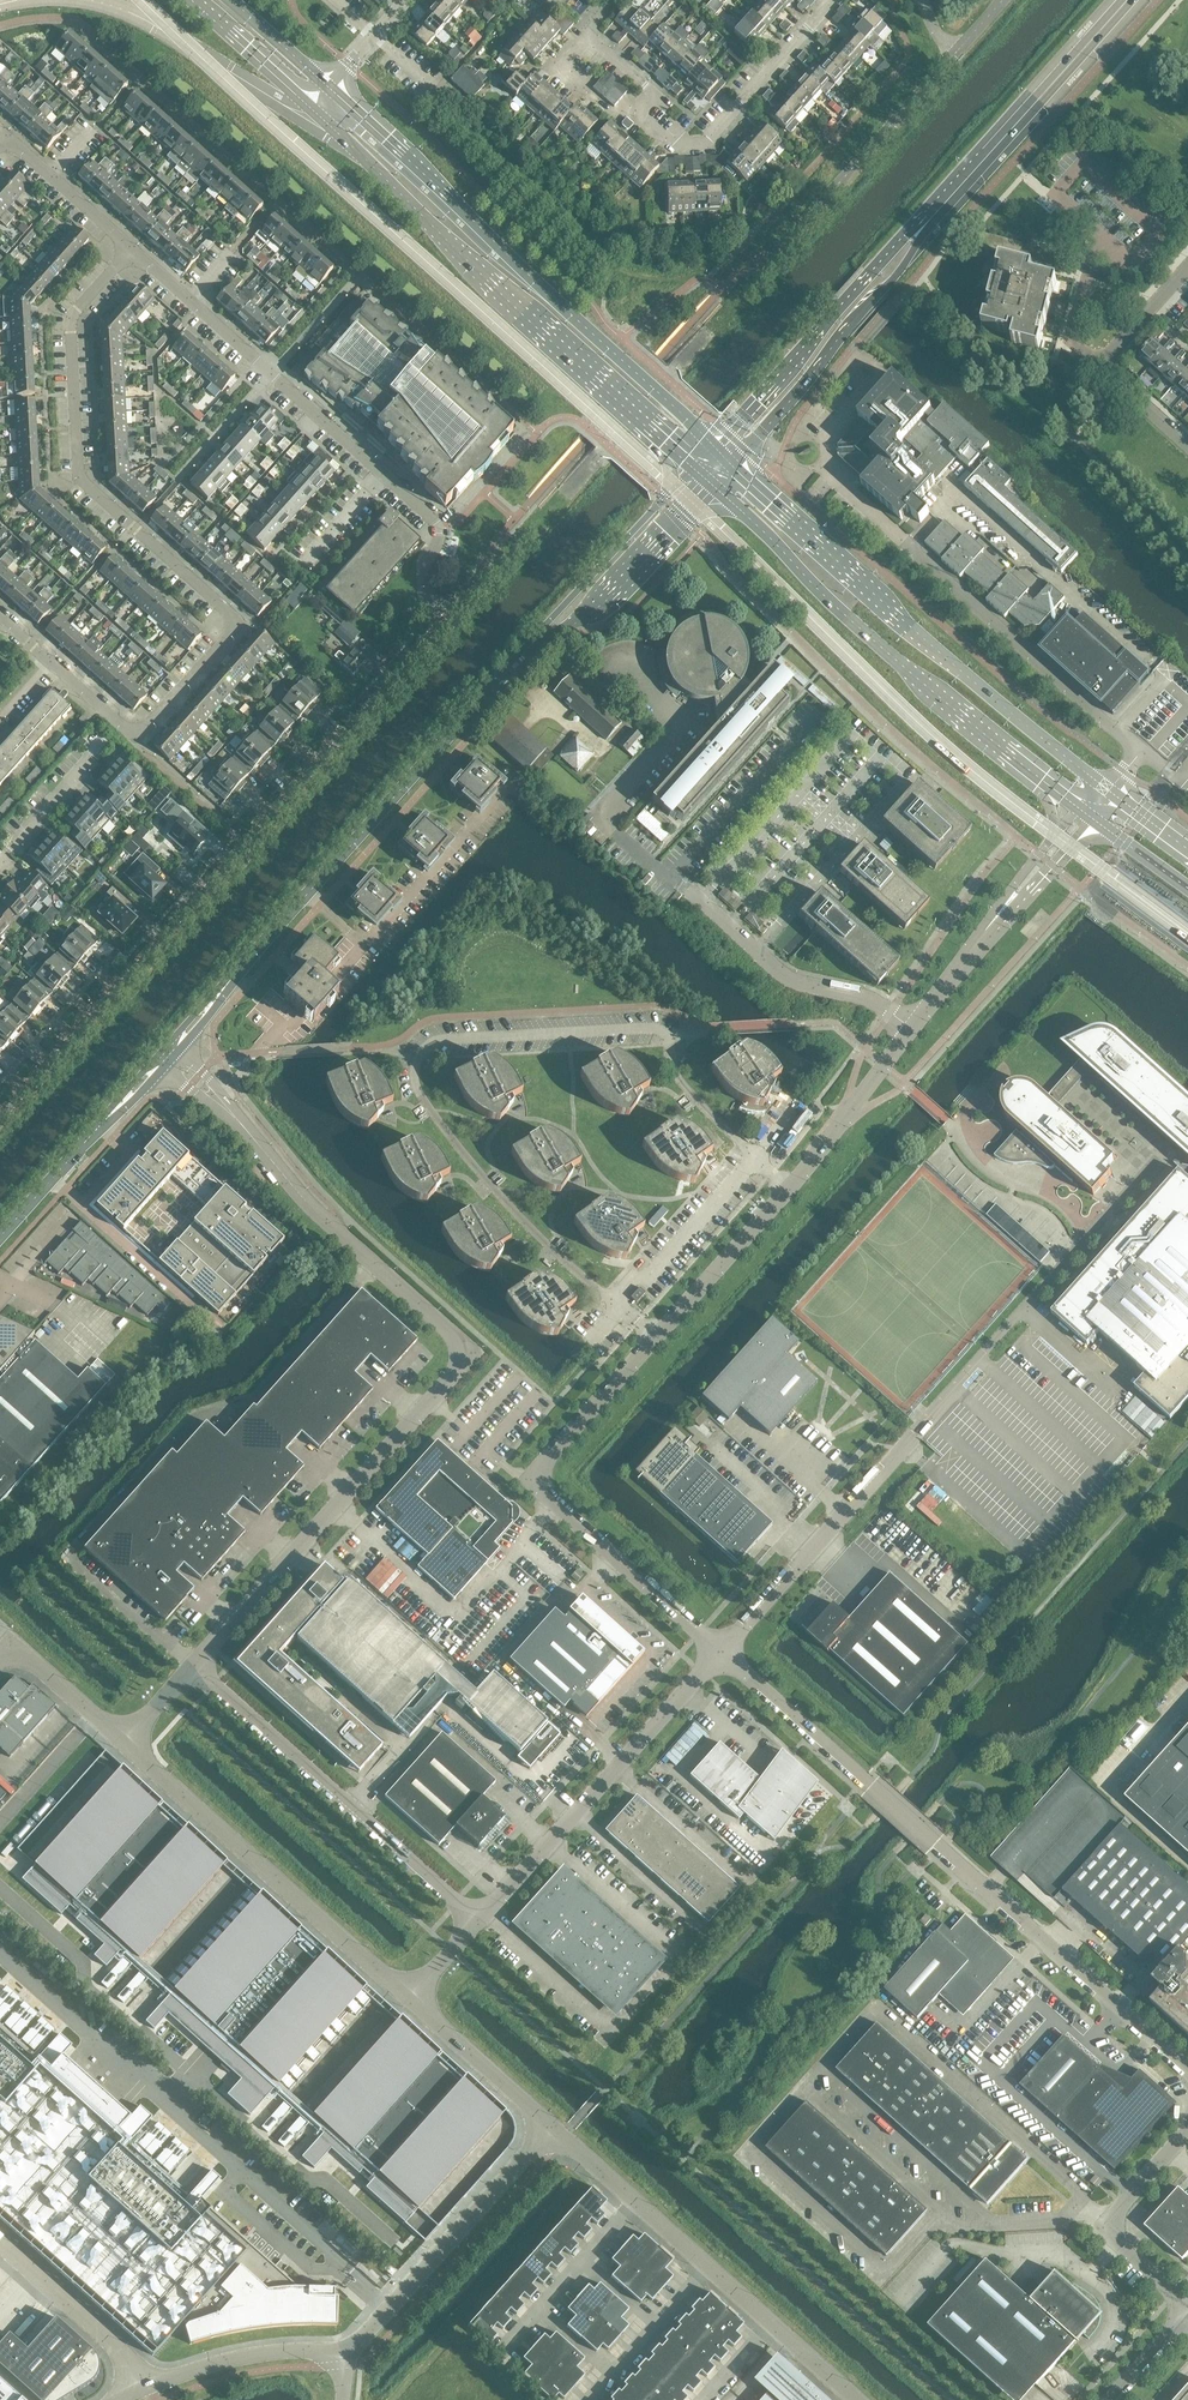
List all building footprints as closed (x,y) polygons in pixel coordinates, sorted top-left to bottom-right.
[(452,0),(439,0),(436,3),(452,17),(461,8),(452,0)] [(759,3),(775,17),(784,7),(776,0),(762,0),(759,3)] [(805,9),(808,6),(803,1),(800,1),(798,3),(805,9)] [(452,17),(436,3),(427,12),(449,32),(452,29),(447,23),(452,17)] [(759,3),(751,12),(767,27),(775,17),(759,3)] [(805,9),(798,3),(796,5),(797,8),(802,13),(805,9)] [(629,4),(614,20),(624,29),(639,13),(632,7),(629,5),(629,4)] [(865,7),(856,17),(872,31),(881,21),(865,7)] [(492,18),(495,14),(496,13),(492,9),(491,11),(490,10),(487,10),(485,12),(492,18)] [(634,38),(648,22),(649,22),(653,17),(643,9),(639,13),(624,29),(634,38)] [(841,21),(843,19),(843,16),(838,11),(834,15),(841,21)] [(449,32),(427,12),(419,22),(435,37),(443,27),(449,32)] [(492,18),(485,12),(483,14),(483,17),(489,22),(492,18)] [(553,25),(539,12),(530,22),(551,41),(560,31),(564,35),(569,29),(558,19),(553,25)] [(751,12),(743,21),(740,18),(739,19),(758,37),(767,27),(751,12)] [(563,14),(558,19),(569,29),(574,24),(563,14)] [(841,21),(834,15),(831,18),(836,23),(839,23),(841,21)] [(872,31),(856,17),(847,26),(869,45),(871,48),(880,38),(872,31)] [(758,37),(739,19),(737,21),(740,24),(733,32),(749,47),(758,37)] [(435,37),(419,22),(410,32),(426,47),(435,37)] [(551,41),(530,22),(521,32),(542,50),(551,41)] [(648,22),(634,38),(644,47),(663,26),(662,25),(658,30),(649,22),(648,22)] [(788,28),(781,22),(779,25),(779,27),(784,32),(788,28)] [(663,26),(644,47),(649,42),(658,50),(672,35),(663,26)] [(869,45),(847,26),(847,27),(852,32),(844,41),(860,55),(869,45)] [(672,35),(658,50),(668,59),(687,38),(688,36),(679,27),(672,35)] [(468,31),(478,41),(482,37),(478,34),(473,29),(470,29),(468,31)] [(466,36),(471,41),(475,45),(478,41),(468,31),(466,33),(466,36)] [(542,50),(521,32),(512,42),(531,59),(533,61),(542,50)] [(615,40),(621,34),(618,32),(616,32),(611,37),(615,40)] [(55,48),(65,57),(79,42),(69,33),(55,48)] [(860,55),(844,41),(838,47),(823,33),(819,37),(826,43),(835,51),(851,65),(860,55)] [(618,44),(623,38),(623,35),(621,34),(615,40),(618,44)] [(826,43),(819,37),(816,40),(821,45),(824,45),(826,43)] [(678,68),(696,47),(687,38),(668,59),(678,68)] [(770,48),(773,44),(768,40),(765,40),(763,42),(770,48)] [(79,42),(65,57),(75,66),(89,50),(79,42)] [(512,42),(507,47),(499,56),(510,67),(520,66),(528,57),(531,59),(512,42)] [(770,48),(763,42),(762,44),(762,46),(767,51),(770,48)] [(696,47),(678,68),(687,76),(682,82),(683,82),(708,53),(698,45),(696,47)] [(451,51),(457,57),(461,53),(455,48),(453,49),(451,51)] [(634,58),(640,51),(638,49),(635,49),(631,54),(634,58)] [(89,50),(75,66),(84,75),(98,59),(89,50)] [(449,55),(454,60),(457,57),(451,51),(449,53),(449,55)] [(806,60),(808,58),(807,55),(803,51),(800,54),(806,60)] [(851,65),(835,51),(826,60),(843,75),(851,65)] [(692,90),(710,71),(711,69),(702,61),(708,54),(708,53),(683,82),(692,90)] [(806,60),(800,54),(796,57),(802,62),(804,62),(806,60)] [(98,59),(84,75),(94,83),(108,68),(98,59)] [(843,75),(826,60),(818,70),(813,65),(813,66),(834,85),(843,75)] [(25,64),(21,68),(26,73),(30,69),(25,64)] [(38,64),(35,67),(41,73),(46,78),(50,74),(45,69),(44,69),(38,64)] [(461,89),(474,75),(464,65),(450,79),(461,89)] [(834,85),(813,66),(804,75),(820,90),(828,80),(833,85),(834,85)] [(654,75),(660,69),(657,67),(655,67),(650,72),(654,75)] [(99,97),(118,76),(108,68),(94,83),(90,88),(99,97)] [(10,73),(6,69),(0,75),(0,84),(10,73)] [(657,78),(662,73),(662,70),(660,69),(654,75),(657,78)] [(500,82),(516,96),(533,77),(532,76),(529,79),(520,70),(511,71),(500,82)] [(785,70),(782,74),(789,79),(790,78),(790,75),(785,70)] [(598,82),(603,87),(612,76),(607,71),(598,82)] [(710,71),(692,90),(702,99),(717,83),(709,76),(711,73),(710,71)] [(0,84),(0,103),(12,89),(7,85),(14,77),(10,73),(0,84)] [(50,74),(46,78),(52,83),(56,79),(50,74)] [(533,77),(516,96),(525,104),(544,83),(534,74),(532,76),(533,77)] [(795,85),(789,79),(782,74),(779,77),(788,86),(783,92),(803,109),(811,100),(795,85)] [(484,85),(474,75),(461,89),(471,99),(484,85)] [(820,90),(804,75),(795,85),(811,100),(820,90)] [(128,85),(118,76),(99,97),(110,106),(128,85)] [(603,87),(608,91),(613,86),(618,80),(612,76),(603,87)] [(46,91),(50,86),(43,80),(39,84),(46,91)] [(618,80),(613,86),(624,96),(629,90),(618,80)] [(598,82),(593,87),(603,97),(608,91),(598,82)] [(544,83),(525,104),(535,113),(554,92),(544,83)] [(673,93),(679,86),(677,84),(674,84),(669,89),(673,93)] [(0,103),(0,106),(8,114),(29,90),(25,86),(18,94),(12,89),(0,103)] [(64,86),(60,90),(71,100),(75,96),(64,86)] [(613,86),(608,91),(619,101),(624,96),(613,86)] [(803,109),(783,92),(778,98),(768,89),(765,93),(771,99),(778,105),(794,119),(803,109)] [(29,90),(8,114),(18,122),(32,107),(27,102),(34,94),(29,90)] [(603,97),(614,106),(619,101),(608,91),(603,97)] [(554,92),(535,113),(544,122),(563,100),(554,92)] [(122,108),(132,117),(146,102),(136,93),(122,108)] [(771,99),(765,93),(762,97),(767,101),(769,101),(771,99)] [(691,100),(691,97),(689,95),(683,101),(686,105),(691,100)] [(563,100),(544,122),(555,131),(559,126),(578,104),(577,104),(573,109),(563,100)] [(146,102),(132,117),(141,126),(156,110),(146,102)] [(79,108),(91,118),(95,113),(83,103),(79,108)] [(32,107),(18,122),(28,131),(49,108),(44,104),(37,112),(32,107)] [(578,104),(559,126),(569,134),(588,113),(578,104)] [(794,119),(778,105),(769,115),(785,129),(794,119)] [(49,108),(28,131),(37,140),(51,124),(46,119),(53,111),(49,108)] [(156,110),(141,126),(151,135),(165,119),(156,110)] [(588,113),(569,134),(579,143),(598,122),(588,113)] [(624,127),(630,120),(626,117),(622,122),(622,125),(624,127)] [(165,119),(151,135),(161,143),(175,128),(165,119)] [(629,129),(634,124),(630,120),(624,127),(626,129),(629,129)] [(51,124),(37,140),(47,149),(68,125),(64,121),(57,129),(51,124)] [(591,144),(601,153),(620,132),(610,123),(591,144)] [(761,124),(752,134),(773,153),(782,143),(761,124)] [(175,128),(161,143),(170,152),(185,136),(175,128)] [(112,129),(108,133),(113,138),(117,134),(112,129)] [(620,132),(601,153),(611,161),(630,140),(620,132)] [(773,153),(752,134),(743,143),(765,162),(773,153)] [(176,165),(194,145),(185,136),(170,152),(167,156),(176,165)] [(123,147),(127,143),(121,137),(117,142),(123,147)] [(630,140),(611,161),(620,170),(639,149),(630,140)] [(123,147),(129,152),(132,148),(127,143),(123,147)] [(765,162),(743,143),(735,153),(756,172),(765,162)] [(186,174),(204,154),(194,145),(176,165),(186,174)] [(639,149),(620,170),(630,179),(649,158),(639,149)] [(130,158),(121,150),(116,155),(125,163),(130,158)] [(756,172),(735,153),(726,163),(717,156),(718,170),(723,170),(733,179),(738,174),(747,182),(756,172)] [(200,178),(214,163),(204,154),(186,174),(196,182),(200,178)] [(142,164),(146,160),(140,155),(137,159),(142,164)] [(700,171),(699,156),(692,157),(693,171),(700,171)] [(717,156),(709,156),(710,170),(718,170),(717,156)] [(693,171),(692,157),(684,157),(685,172),(693,171)] [(78,177),(88,186),(109,162),(105,158),(98,166),(92,161),(78,177)] [(649,158),(630,179),(640,188),(656,171),(659,173),(667,173),(666,158),(659,167),(649,158)] [(674,158),(666,158),(667,173),(675,172),(674,158)] [(112,159),(109,162),(88,186),(98,194),(112,179),(107,174),(114,166),(113,166),(116,163),(112,159)] [(142,164),(148,169),(152,165),(146,160),(142,164)] [(214,163),(200,178),(209,187),(223,171),(214,163)] [(223,171),(209,187),(219,196),(233,180),(223,171)] [(14,172),(4,183),(27,203),(31,199),(23,192),(29,186),(14,172)] [(156,177),(167,187),(171,182),(160,172),(156,177)] [(112,179),(98,194),(108,203),(129,179),(131,177),(127,173),(125,176),(124,175),(117,183),(112,179)] [(129,179),(108,203),(117,212),(131,196),(126,191),(133,183),(129,179)] [(233,180),(219,196),(229,204),(243,189),(233,180)] [(706,182),(693,183),(694,211),(707,211),(706,182)] [(720,182),(706,182),(707,211),(721,210),(720,182)] [(4,183),(0,188),(0,196),(11,206),(16,200),(24,208),(27,203),(4,183)] [(693,183),(680,184),(681,212),(694,211),(693,183)] [(668,212),(681,212),(680,184),(667,184),(668,212)] [(238,213),(252,197),(243,189),(229,204),(225,209),(234,217),(238,213)] [(179,190),(175,194),(181,199),(185,195),(179,190)] [(131,196),(117,212),(127,220),(148,197),(144,193),(136,201),(131,196)] [(170,203),(174,198),(169,194),(165,199),(170,203)] [(185,195),(181,199),(187,204),(190,200),(185,195)] [(0,196),(0,213),(10,223),(14,218),(6,211),(11,206),(0,196)] [(148,197),(127,220),(137,229),(151,213),(145,209),(152,200),(148,197)] [(252,197),(238,213),(248,222),(262,206),(252,197)] [(195,211),(206,221),(210,217),(198,207),(195,211)] [(151,213),(137,229),(146,238),(167,214),(163,210),(156,218),(151,213)] [(43,218),(48,222),(53,216),(48,212),(43,218)] [(0,213),(0,221),(6,227),(10,223),(0,213)] [(167,214),(146,238),(156,246),(170,231),(165,226),(172,218),(167,214)] [(260,232),(270,241),(284,226),(274,217),(260,232)] [(43,218),(38,223),(43,227),(48,222),(43,218)] [(214,228),(225,239),(229,234),(218,224),(214,228)] [(74,226),(65,236),(80,250),(89,240),(74,226)] [(284,226),(270,241),(280,250),(294,234),(284,226)] [(184,243),(191,235),(195,231),(191,227),(187,231),(166,255),(175,264),(189,248),(184,243)] [(170,231),(156,246),(166,255),(187,231),(182,228),(175,236),(170,231)] [(26,237),(31,241),(36,235),(31,231),(26,237)] [(294,234),(280,250),(289,259),(303,243),(294,234)] [(981,327),(1004,333),(1008,334),(1007,338),(1012,339),(1011,343),(1038,350),(1055,282),(1041,278),(1045,266),(1052,268),(1056,254),(978,234),(974,247),(1027,261),(1026,266),(999,259),(981,327)] [(80,250),(65,236),(56,246),(71,260),(80,250)] [(26,237),(21,243),(26,246),(31,241),(26,237)] [(189,248),(175,264),(185,273),(207,249),(206,248),(208,246),(204,242),(195,253),(189,248)] [(303,243),(289,259),(299,267),(313,252),(303,243)] [(71,260),(56,246),(47,256),(62,269),(71,260)] [(18,255),(14,251),(9,256),(13,260),(18,255)] [(313,252),(299,267),(309,276),(323,260),(313,252)] [(251,262),(255,258),(250,253),(246,257),(251,262)] [(13,260),(9,256),(4,262),(8,266),(13,260)] [(47,256),(39,265),(54,279),(62,269),(47,256)] [(251,262),(257,267),(261,263),(255,258),(251,262)] [(333,269),(323,260),(309,276),(319,285),(333,269)] [(54,279),(39,265),(30,275),(45,288),(54,279)] [(269,270),(265,274),(271,279),(275,275),(269,270)] [(30,275),(21,285),(36,298),(45,288),(30,275)] [(275,275),(271,279),(276,285),(280,280),(275,275)] [(216,300),(226,309),(240,294),(235,289),(242,281),(237,277),(216,300)] [(21,285),(9,299),(29,306),(36,298),(21,285)] [(140,286),(131,296),(146,310),(155,300),(140,286)] [(290,297),(294,292),(288,287),(284,291),(290,297)] [(236,318),(257,295),(253,291),(251,293),(245,288),(240,294),(226,309),(236,318)] [(290,297),(296,302),(300,298),(294,292),(290,297)] [(428,355),(362,296),(355,303),(353,302),(360,294),(359,293),(314,344),(324,352),(301,378),(342,414),(344,412),(362,427),(387,450),(385,453),(425,489),(445,507),(452,498),(455,500),(447,508),(447,509),(515,433),(507,441),(505,440),(513,431),(428,355)] [(257,295),(236,318),(246,327),(260,311),(254,306),(261,298),(257,295)] [(146,310),(131,296),(122,306),(137,319),(146,310)] [(29,306),(9,299),(10,318),(30,317),(29,306)] [(274,324),(281,316),(292,303),(288,300),(277,312),(255,336),(265,345),(280,329),(274,324)] [(137,319),(122,306),(113,316),(128,329),(137,319)] [(260,311),(246,327),(255,336),(277,312),(272,308),(265,316),(260,311)] [(128,329),(113,316),(101,329),(122,337),(128,329)] [(30,317),(10,318),(10,330),(31,329),(30,317)] [(177,330),(182,324),(178,320),(172,326),(177,330)] [(31,329),(10,330),(11,343),(31,342),(31,329)] [(122,337),(101,329),(102,348),(122,347),(122,337)] [(1159,330),(1155,335),(1159,339),(1163,334),(1159,330)] [(172,348),(182,357),(196,342),(186,333),(172,348)] [(164,344),(169,338),(165,334),(160,340),(164,344)] [(164,344),(160,340),(155,346),(159,349),(164,344)] [(1164,351),(1152,340),(1139,355),(1151,365),(1164,351)] [(1166,345),(1170,349),(1174,344),(1170,341),(1166,345)] [(31,342),(11,343),(12,356),(32,355),(31,342)] [(205,350),(196,342),(182,357),(192,365),(205,350)] [(122,347),(102,348),(103,361),(123,360),(122,347)] [(215,359),(205,350),(192,365),(202,374),(215,359)] [(1164,351),(1151,365),(1162,376),(1175,361),(1164,351)] [(1181,359),(1186,354),(1182,351),(1177,355),(1181,359)] [(32,355),(12,356),(13,369),(33,368),(32,355)] [(225,368),(215,359),(202,374),(211,383),(225,368)] [(123,360),(103,361),(103,374),(123,373),(123,360)] [(1175,361),(1162,376),(1173,386),(1186,371),(1175,361)] [(33,368),(13,369),(13,382),(33,381),(33,368)] [(235,377),(225,368),(211,383),(222,392),(235,377)] [(1173,386),(1184,396),(1187,392),(1187,373),(1186,371),(1173,386)] [(123,373),(103,374),(104,387),(124,386),(123,373)] [(893,375),(857,415),(861,419),(841,442),(842,460),(864,480),(861,485),(901,520),(908,513),(920,523),(929,513),(917,503),(957,458),(969,468),(970,467),(976,473),(964,486),(1061,573),(1077,555),(1005,490),(1011,482),(1013,484),(1014,484),(987,460),(987,461),(981,455),(989,446),(944,405),(936,415),(930,410),(931,409),(893,375)] [(33,381),(13,382),(14,396),(34,395),(33,381)] [(168,392),(172,388),(166,383),(162,387),(168,392)] [(124,386),(104,387),(105,400),(125,399),(124,386)] [(174,398),(178,393),(172,388),(168,392),(174,398)] [(125,399),(105,400),(105,413),(126,412),(125,399)] [(187,410),(191,405),(186,400),(182,405),(187,410)] [(14,402),(15,416),(35,415),(35,401),(14,402)] [(193,415),(197,411),(191,405),(187,410),(193,415)] [(261,406),(251,416),(269,432),(277,422),(280,425),(286,418),(272,406),(267,412),(261,406)] [(126,412),(105,413),(106,426),(126,425),(126,412)] [(35,415),(15,416),(16,429),(36,428),(35,415)] [(269,432),(251,416),(243,426),(260,441),(265,446),(274,436),(269,432)] [(126,425),(106,426),(107,439),(127,438),(126,425)] [(260,441),(243,426),(234,435),(251,451),(260,441)] [(36,428),(16,429),(17,442),(37,441),(36,428)] [(251,451),(234,435),(226,445),(243,460),(251,451)] [(127,438),(107,439),(107,452),(128,450),(127,438)] [(287,448),(291,444),(284,438),(281,442),(287,448)] [(37,441),(17,442),(17,455),(37,453),(37,441)] [(287,448),(281,442),(277,446),(284,452),(287,448)] [(243,460),(226,445),(217,455),(234,470),(243,460)] [(290,450),(296,456),(300,452),(294,446),(290,450)] [(327,466),(333,460),(319,448),(305,464),(308,467),(325,482),(334,472),(327,466)] [(128,450),(107,452),(108,464),(128,463),(128,450)] [(290,450),(286,454),(293,460),(296,456),(290,450)] [(37,453),(17,455),(18,468),(38,466),(37,453)] [(234,470),(217,455),(208,464),(225,480),(234,470)] [(270,467),(273,463),(267,457),(263,462),(270,467)] [(270,467),(263,462),(260,465),(266,471),(270,467)] [(128,463),(108,464),(109,483),(129,474),(128,463)] [(225,480),(208,464),(200,474),(217,489),(225,480)] [(38,466),(18,468),(19,480),(39,479),(38,466)] [(159,475),(163,471),(157,466),(153,470),(159,475)] [(278,475),(279,475),(282,471),(276,466),(272,470),(278,475)] [(325,482),(308,467),(300,477),(316,492),(325,482)] [(278,475),(272,470),(269,473),(275,479),(278,475)] [(168,476),(163,471),(159,475),(164,480),(168,476)] [(316,492),(300,477),(295,473),(287,482),(291,486),(308,501),(316,492)] [(129,474),(109,483),(123,496),(136,480),(129,474)] [(217,489),(200,474),(191,484),(208,500),(217,489)] [(252,486),(256,482),(250,477),(246,481),(252,486)] [(39,479),(19,480),(20,499),(39,490),(39,479)] [(136,480),(123,496),(133,504),(146,489),(136,480)] [(252,486),(246,481),(243,485),(249,490),(252,486)] [(255,489),(261,495),(265,490),(259,485),(255,489)] [(308,501),(291,486),(282,496),(299,511),(308,501)] [(146,489),(133,504),(143,513),(156,498),(146,489)] [(255,489),(252,493),(258,498),(261,495),(255,489)] [(39,490),(20,499),(34,512),(47,497),(39,490)] [(191,495),(186,490),(182,495),(188,499),(191,495)] [(191,495),(188,499),(193,505),(197,500),(191,495)] [(235,506),(239,502),(232,496),(229,500),(235,506)] [(299,511),(282,496),(274,506),(291,521),(299,511)] [(57,505),(47,497),(34,512),(43,521),(57,505)] [(235,506),(229,500),(225,504),(231,510),(235,506)] [(238,508),(244,514),(248,510),(241,504),(238,508)] [(67,514),(57,505),(43,521),(53,529),(67,514)] [(151,520),(161,529),(174,514),(164,505),(151,520)] [(291,521),(274,506),(265,515),(282,530),(291,521)] [(211,512),(205,508),(201,512),(207,517),(211,512)] [(238,508),(234,512),(240,518),(244,514),(238,508)] [(335,576),(328,584),(327,582),(323,586),(359,618),(362,614),(368,607),(365,603),(418,543),(396,523),(399,520),(390,511),(378,525),(386,533),(342,583),(335,576)] [(211,512),(207,517),(213,522),(216,518),(211,512)] [(76,523),(67,514),(53,529),(63,538),(76,523)] [(174,514),(161,529),(170,538),(184,523),(174,514)] [(282,530),(265,515),(256,525),(273,540),(282,530)] [(960,578),(960,577),(964,573),(990,596),(986,601),(1005,618),(1009,613),(1025,628),(1039,626),(1064,598),(1049,584),(1033,601),(1025,594),(1027,592),(1008,576),(1007,577),(981,554),(982,552),(964,536),(962,538),(945,522),(946,521),(945,521),(925,544),(943,559),(941,561),(960,578)] [(86,531),(76,523),(63,538),(72,546),(86,531)] [(184,523),(170,538),(180,547),(193,532),(184,523)] [(230,530),(224,525),(221,529),(226,534),(230,530)] [(273,540),(256,525),(247,535),(264,550),(273,540)] [(230,530),(226,534),(232,539),(236,535),(230,530)] [(95,540),(86,531),(72,546),(82,555),(95,540)] [(25,541),(29,537),(23,532),(19,536),(25,541)] [(193,532),(180,547),(190,555),(203,540),(193,532)] [(25,541),(30,546),(34,542),(29,537),(25,541)] [(95,540),(82,555),(92,564),(105,549),(95,540)] [(203,540),(190,555),(199,564),(213,549),(203,540)] [(249,547),(244,542),(240,547),(246,551),(249,547)] [(249,547),(246,551),(251,557),(255,552),(249,547)] [(44,559),(48,554),(42,549),(38,553),(44,559)] [(213,549),(199,564),(209,573),(223,558),(213,549)] [(10,558),(6,554),(0,560),(0,569),(10,558)] [(44,559),(49,564),(53,559),(48,554),(44,559)] [(100,571),(110,580),(123,565),(113,556),(100,571)] [(0,569),(0,588),(13,574),(7,569),(15,561),(10,558),(0,569)] [(223,558),(209,573),(219,582),(232,566),(223,558)] [(269,565),(263,560),(260,564),(265,569),(269,565)] [(123,565),(110,580),(119,589),(133,574),(123,565)] [(269,565),(265,569),(271,574),(275,570),(269,565)] [(30,575),(34,570),(30,566),(18,579),(13,574),(0,588),(0,590),(9,598),(30,575)] [(232,566),(219,582),(228,590),(242,575),(232,566)] [(63,576),(67,572),(61,567),(58,571),(63,576)] [(63,576),(69,581),(73,577),(67,572),(63,576)] [(133,574),(119,589),(129,598),(143,582),(133,574)] [(30,575),(9,598),(18,607),(32,591),(27,587),(34,579),(30,575)] [(242,575),(228,590),(238,599),(252,584),(242,575)] [(282,584),(287,589),(291,585),(286,580),(282,584)] [(152,591),(143,582),(129,598),(139,606),(152,591)] [(32,591),(18,607),(28,615),(49,592),(53,586),(49,583),(37,596),(32,591)] [(303,601),(299,597),(308,589),(302,583),(285,598),(294,608),(303,601)] [(252,584),(238,599),(248,608),(261,593),(252,584)] [(89,591),(83,586),(80,591),(85,596),(89,591)] [(162,600),(152,591),(139,606),(148,615),(162,600)] [(49,592),(28,615),(38,624),(52,609),(46,604),(53,596),(49,592)] [(77,593),(73,597),(79,603),(83,598),(77,593)] [(261,593),(248,608),(258,617),(271,602),(261,593)] [(99,600),(95,605),(101,610),(105,605),(99,600)] [(162,600),(148,615),(158,624),(172,609),(162,600)] [(105,605),(101,610),(106,615),(110,610),(105,605)] [(94,617),(98,612),(93,607),(89,612),(94,617)] [(172,609),(158,624),(168,632),(181,617),(172,609)] [(100,622),(104,617),(98,612),(94,617),(100,622)] [(1126,660),(1122,656),(1126,652),(1125,652),(1083,615),(1074,625),(1068,619),(1041,650),(1113,715),(1141,684),(1137,680),(1142,674),(1131,664),(1133,663),(1130,658),(1126,660)] [(46,631),(56,640),(69,625),(59,616),(46,631)] [(181,617),(168,632),(178,641),(191,626),(181,617)] [(119,618),(115,622),(120,627),(124,623),(119,618)] [(335,631),(349,644),(360,631),(347,618),(335,631)] [(704,703),(713,702),(717,726),(651,800),(661,810),(665,806),(681,820),(786,702),(770,688),(782,675),(772,666),(751,689),(742,681),(745,673),(747,664),(747,656),(745,647),(741,639),(736,633),(729,627),(722,623),(714,620),(705,619),(696,620),(688,623),(681,627),(674,633),(669,640),(666,648),(664,656),(664,665),(665,673),(669,681),(674,688),(680,694),(687,699),(696,701),(704,703)] [(124,623),(120,627),(126,632),(130,628),(124,623)] [(69,625),(56,640),(66,649),(79,634),(69,625)] [(114,634),(118,630),(112,625),(108,629),(114,634)] [(191,626),(178,641),(188,650),(201,635),(191,626)] [(120,639),(123,635),(118,630),(114,634),(120,639)] [(274,643),(259,630),(250,640),(265,654),(274,643)] [(361,632),(355,639),(360,643),(366,636),(361,632)] [(79,634),(66,649),(75,658),(89,642),(79,634)] [(138,635),(134,639),(140,644),(143,640),(138,635)] [(143,640),(140,644),(145,649),(149,645),(143,640)] [(265,654),(250,640),(242,650),(257,663),(265,654)] [(89,642),(75,658),(85,666),(98,651),(89,642)] [(133,651),(137,647),(132,642),(128,646),(133,651)] [(139,656),(143,652),(137,647),(133,651),(139,656)] [(338,652),(334,656),(353,673),(365,660),(351,648),(344,656),(340,652),(338,652)] [(257,663),(242,650),(233,659),(248,673),(257,663)] [(98,651),(85,666),(95,675),(108,660),(98,651)] [(159,662),(163,657),(157,652),(153,657),(159,662)] [(777,659),(806,685),(810,680),(781,655),(777,659)] [(159,662),(164,667),(168,662),(163,657),(159,662)] [(153,669),(156,664),(151,659),(147,664),(153,669)] [(248,673),(233,659),(224,669),(239,683),(248,673)] [(108,660),(95,675),(104,684),(118,669),(108,660)] [(158,674),(162,669),(156,664),(153,669),(158,674)] [(287,673),(292,668),(288,664),(283,669),(287,673)] [(118,669),(104,684),(114,692),(128,677),(118,669)] [(239,683),(224,669),(216,679),(231,692),(239,683)] [(287,673),(283,669),(278,675),(282,679),(287,673)] [(128,677),(114,692),(124,701),(137,686),(128,677)] [(305,677),(291,692),(312,710),(316,706),(313,703),(322,692),(305,677)] [(606,740),(620,723),(569,677),(554,693),(606,740)] [(231,692),(216,679),(207,688),(222,702),(231,692)] [(270,693),(275,687),(271,683),(266,689),(270,693)] [(137,686),(124,701),(134,710),(147,695),(137,686)] [(61,717),(62,718),(70,709),(69,708),(70,707),(63,701),(67,697),(67,695),(66,693),(65,692),(64,692),(63,692),(61,694),(55,688),(51,692),(50,691),(42,700),(43,701),(0,749),(0,785),(61,717)] [(222,702),(207,688),(198,698),(213,712),(222,702)] [(270,693),(266,689),(261,695),(265,698),(270,693)] [(312,710),(291,692),(280,705),(297,720),(303,713),(306,716),(312,710)] [(213,712),(198,698),(190,708),(205,721),(213,712)] [(253,712),(258,706),(254,703),(249,708),(253,712)] [(297,720),(280,705),(275,711),(272,708),(266,716),(289,736),(293,731),(290,728),(297,720)] [(205,721),(190,708),(181,718),(196,731),(205,721)] [(253,712),(249,708),(244,714),(248,718),(253,712)] [(526,771),(534,777),(553,756),(546,750),(505,712),(485,734),(526,771)] [(89,718),(84,714),(79,720),(83,724),(89,718)] [(289,736),(266,716),(258,724),(261,726),(257,731),(274,746),(280,739),(283,742),(289,736)] [(196,731),(181,718),(172,727),(187,741),(196,731)] [(642,731),(647,726),(640,720),(635,725),(642,731)] [(236,731),(241,726),(236,722),(231,728),(236,731)] [(187,741),(172,727),(164,737),(179,750),(187,741)] [(236,731),(231,728),(226,733),(231,737),(236,731)] [(634,758),(649,742),(633,728),(619,744),(634,758)] [(274,746),(257,731),(252,736),(249,734),(243,741),(266,762),(270,757),(267,754),(274,746)] [(57,753),(68,741),(64,737),(53,749),(57,753)] [(179,750),(164,737),(155,747),(170,760),(179,750)] [(577,773),(594,754),(575,738),(559,757),(577,773)] [(218,751),(223,745),(219,741),(214,747),(218,751)] [(266,762),(243,741),(235,750),(238,752),(234,757),(251,772),(257,765),(261,768),(266,762)] [(218,751),(214,747),(209,753),(213,756),(218,751)] [(251,772),(234,757),(229,762),(226,760),(220,767),(243,788),(247,783),(244,780),(251,772)] [(137,764),(132,770),(120,759),(109,771),(134,793),(150,776),(137,764)] [(201,770),(206,765),(202,761),(197,766),(201,770)] [(479,808),(499,785),(476,765),(456,788),(479,808)] [(201,770),(197,766),(192,772),(196,776),(201,770)] [(243,788),(220,767),(212,776),(215,778),(208,786),(225,801),(234,791),(238,793),(243,788)] [(41,771),(37,768),(25,780),(30,784),(41,771)] [(119,811),(134,793),(109,771),(99,783),(110,793),(106,799),(119,811)] [(598,776),(589,785),(598,794),(607,784),(598,776)] [(148,802),(155,809),(171,794),(165,787),(148,802)] [(965,831),(920,790),(907,805),(901,804),(900,812),(901,812),(888,826),(933,867),(946,852),(948,854),(951,850),(949,849),(965,831)] [(116,814),(104,802),(99,808),(86,796),(75,808),(101,831),(116,814)] [(2,814),(13,802),(9,798),(0,808),(0,812),(2,814)] [(659,811),(650,803),(635,820),(661,843),(670,833),(653,817),(659,811)] [(101,831),(75,808),(65,820),(77,831),(72,836),(85,848),(101,831)] [(189,827),(194,821),(182,811),(172,822),(176,826),(168,836),(183,849),(185,846),(194,854),(205,842),(189,827)] [(404,846),(427,866),(447,844),(424,823),(404,846)] [(136,835),(142,839),(147,834),(141,829),(136,835)] [(69,839),(64,845),(52,834),(42,846),(67,868),(82,851),(69,839)] [(132,856),(140,848),(131,839),(123,848),(132,856)] [(67,868),(42,846),(31,858),(43,868),(38,874),(51,886),(67,868)] [(922,902),(865,851),(853,866),(851,864),(847,868),(846,867),(845,869),(848,871),(845,874),(903,926),(922,902)] [(142,854),(136,861),(143,866),(130,880),(138,887),(137,889),(143,895),(144,893),(152,900),(156,896),(157,897),(163,891),(162,889),(165,885),(152,873),(157,867),(142,854)] [(13,883),(7,889),(31,910),(38,902),(42,903),(48,896),(26,877),(21,882),(20,880),(15,885),(13,883)] [(1149,880),(1146,883),(1175,904),(1178,901),(1149,880)] [(375,925),(395,902),(372,882),(352,904),(375,925)] [(726,886),(719,894),(736,909),(743,902),(726,886)] [(132,923),(135,919),(121,906),(126,901),(112,888),(106,894),(112,900),(100,914),(102,916),(99,918),(107,925),(109,922),(122,934),(126,930),(128,930),(132,925),(132,923)] [(7,889),(2,894),(5,897),(1,902),(2,903),(0,906),(0,910),(20,928),(20,927),(14,922),(18,918),(28,907),(31,910),(7,889)] [(893,963),(823,899),(821,901),(821,900),(819,901),(819,902),(814,903),(815,908),(804,919),(876,979),(893,963)] [(53,904),(43,917),(51,924),(61,911),(53,904)] [(72,905),(61,913),(66,919),(76,911),(72,905)] [(0,910),(0,938),(3,941),(0,938),(7,931),(10,934),(14,934),(20,928),(0,910)] [(70,928),(63,936),(88,959),(93,953),(90,951),(99,940),(82,925),(75,933),(70,928)] [(41,937),(46,931),(41,927),(36,933),(41,937)] [(88,959),(63,936),(56,944),(61,948),(56,954),(73,969),(80,961),(83,964),(88,959)] [(338,960),(329,952),(314,939),(293,963),(299,969),(291,978),(297,983),(297,984),(285,998),(301,1012),(313,1023),(338,995),(330,987),(321,980),(338,960)] [(73,969),(56,954),(52,959),(47,954),(40,962),(65,984),(70,979),(67,976),(73,969)] [(65,984),(40,962),(33,970),(38,974),(33,979),(50,994),(57,987),(60,990),(65,984)] [(50,994),(33,979),(29,984),(26,982),(19,990),(42,1010),(47,1005),(44,1002),(50,994)] [(42,1010),(19,990),(12,997),(15,1000),(10,1005),(27,1020),(34,1013),(37,1016),(42,1010)] [(10,1005),(6,1010),(3,1008),(0,1011),(0,1019),(19,1036),(24,1031),(21,1028),(27,1020),(10,1005)] [(0,1019),(0,1042),(4,1046),(11,1038),(14,1041),(19,1036),(0,1019)] [(1118,1038),(1114,1035),(1108,1032),(1103,1031),(1097,1032),(1091,1034),(1080,1039),(1080,1040),(1081,1039),(1096,1052),(1088,1062),(1083,1058),(1084,1057),(1083,1056),(1048,1095),(1049,1096),(1050,1095),(1053,1097),(1050,1101),(1037,1090),(1031,1086),(1025,1084),(1018,1083),(1011,1085),(1008,1087),(1010,1089),(1006,1093),(1004,1091),(1002,1095),(1001,1102),(1002,1107),(1003,1111),(1005,1114),(1007,1117),(1010,1120),(1019,1128),(994,1156),(996,1157),(1001,1161),(1004,1162),(1006,1163),(1012,1164),(1016,1164),(1021,1164),(1026,1163),(1031,1164),(1036,1164),(1041,1166),(1046,1169),(1050,1169),(1051,1169),(1052,1168),(1055,1166),(1072,1182),(1075,1179),(1093,1195),(1109,1177),(1103,1171),(1113,1159),(1055,1105),(1089,1067),(1187,1156),(1187,1101),(1118,1038)] [(736,1099),(742,1102),(740,1109),(747,1111),(755,1112),(764,1112),(762,1106),(768,1095),(762,1087),(779,1075),(774,1068),(771,1064),(770,1062),(764,1057),(758,1053),(755,1051),(749,1048),(743,1047),(711,1070),(717,1080),(724,1089),(727,1092),(731,1095),(736,1099)] [(628,1117),(636,1106),(638,1102),(633,1096),(649,1086),(641,1074),(635,1068),(629,1062),(621,1058),(613,1055),(597,1064),(598,1065),(579,1076),(591,1095),(595,1100),(598,1103),(602,1107),(607,1110),(612,1113),(619,1115),(628,1117)] [(496,1121),(499,1122),(509,1108),(506,1101),(522,1093),(518,1086),(513,1077),(507,1070),(501,1065),(498,1063),(490,1059),(453,1077),(463,1097),(466,1101),(470,1106),(478,1113),(480,1115),(490,1119),(496,1121)] [(361,1127),(368,1129),(379,1116),(376,1112),(393,1103),(386,1085),(381,1080),(376,1074),(369,1068),(363,1065),(340,1075),(326,1081),(331,1094),(335,1104),(338,1109),(343,1114),(348,1119),(352,1122),(361,1127)] [(675,1122),(642,1146),(648,1154),(656,1165),(659,1169),(663,1172),(667,1175),(673,1178),(678,1180),(684,1182),(693,1183),(699,1171),(694,1163),(712,1151),(707,1144),(701,1136),(693,1130),(685,1125),(675,1122)] [(97,1206),(123,1230),(172,1175),(207,1207),(159,1262),(189,1289),(192,1285),(198,1291),(195,1294),(207,1305),(218,1315),(284,1241),(261,1220),(259,1223),(244,1210),(246,1207),(163,1132),(143,1154),(146,1156),(133,1171),(130,1168),(97,1206)] [(552,1192),(560,1193),(568,1179),(564,1172),(580,1163),(576,1156),(573,1151),(570,1148),(567,1144),(563,1141),(560,1139),(555,1136),(550,1133),(545,1132),(510,1153),(523,1173),(527,1177),(530,1181),(535,1185),(539,1187),(544,1190),(552,1192)] [(417,1140),(390,1154),(381,1158),(391,1178),(393,1182),(397,1186),(401,1190),(404,1193),(409,1196),(413,1199),(419,1201),(426,1202),(437,1189),(434,1183),(449,1174),(445,1164),(442,1159),(438,1155),(433,1150),(427,1145),(419,1141),(417,1140)] [(1180,1409),(1187,1399),(1187,1178),(1179,1170),(1051,1312),(1087,1345),(1099,1332),(1145,1374),(1134,1387),(1170,1419),(1180,1409)] [(625,1259),(632,1246),(633,1244),(628,1238),(643,1227),(635,1216),(632,1213),(629,1210),(623,1206),(619,1203),(612,1200),(606,1199),(573,1223),(586,1240),(589,1244),(594,1248),(601,1253),(605,1255),(609,1256),(620,1259),(625,1259)] [(1040,1263),(1050,1252),(996,1204),(986,1215),(1040,1263)] [(476,1209),(450,1225),(441,1231),(450,1245),(454,1251),(457,1256),(461,1259),(465,1262),(470,1265),(475,1268),(480,1269),(490,1271),(499,1257),(495,1250),(511,1241),(508,1237),(502,1228),(497,1221),(493,1218),(488,1215),(483,1212),(476,1209)] [(66,1239),(44,1263),(45,1263),(47,1262),(59,1273),(57,1275),(58,1275),(64,1268),(69,1273),(68,1274),(69,1275),(71,1273),(83,1284),(81,1286),(82,1286),(88,1279),(93,1284),(92,1285),(93,1286),(95,1284),(107,1295),(105,1297),(106,1297),(112,1291),(117,1295),(116,1296),(117,1297),(119,1295),(131,1306),(129,1308),(130,1308),(134,1304),(147,1315),(156,1306),(163,1312),(164,1312),(163,1311),(170,1304),(171,1303),(79,1220),(78,1221),(79,1221),(72,1229),(71,1228),(71,1229),(76,1234),(69,1241),(66,1239)] [(538,1275),(515,1292),(505,1299),(516,1314),(520,1319),(524,1323),(528,1326),(534,1329),(539,1332),(544,1333),(553,1335),(557,1335),(565,1321),(560,1314),(575,1304),(570,1296),(567,1293),(563,1289),(558,1284),(551,1280),(545,1277),(538,1275)] [(639,1287),(630,1296),(637,1302),(645,1293),(639,1287)] [(361,1290),(324,1331),(363,1365),(370,1356),(388,1373),(417,1340),(361,1290)] [(32,1334),(0,1319),(0,1504),(106,1386),(87,1369),(78,1380),(34,1342),(31,1339),(34,1335),(32,1334)] [(739,1408),(770,1435),(817,1382),(787,1355),(798,1342),(789,1334),(788,1336),(772,1321),(704,1396),(720,1411),(719,1413),(728,1421),(739,1408)] [(363,1365),(324,1331),(288,1372),(344,1422),(373,1390),(355,1373),(363,1365)] [(344,1422),(288,1372),(256,1407),(253,1405),(253,1406),(292,1443),(301,1433),(319,1449),(344,1422)] [(690,1415),(701,1424),(709,1413),(697,1405),(690,1415)] [(292,1443),(253,1406),(224,1438),(206,1422),(205,1423),(281,1492),(304,1466),(286,1450),(292,1443)] [(281,1492),(205,1423),(177,1454),(172,1450),(170,1452),(233,1509),(242,1499),(260,1515),(281,1492)] [(736,1564),(771,1525),(684,1446),(690,1440),(690,1439),(688,1441),(674,1429),(634,1473),(736,1564)] [(504,1525),(511,1518),(510,1507),(441,1445),(433,1446),(382,1503),(381,1502),(375,1509),(427,1556),(417,1567),(453,1600),(488,1561),(487,1561),(498,1548),(493,1543),(507,1527),(504,1525)] [(233,1509),(170,1452),(140,1485),(222,1558),(245,1532),(227,1516),(233,1509)] [(222,1558),(140,1485),(111,1518),(151,1554),(192,1591),(194,1589),(176,1573),(184,1564),(202,1581),(222,1558)] [(151,1554),(111,1518),(84,1548),(124,1585),(151,1554)] [(192,1591),(151,1554),(124,1585),(165,1621),(192,1591)] [(386,1556),(366,1577),(387,1597),(407,1576),(386,1556)] [(344,1583),(324,1565),(236,1664),(358,1773),(382,1747),(279,1654),(344,1583)] [(583,1575),(579,1571),(577,1570),(571,1576),(577,1582),(583,1575)] [(834,1604),(808,1633),(829,1652),(830,1650),(904,1716),(969,1644),(890,1574),(850,1618),(834,1604)] [(554,1609),(509,1659),(563,1708),(570,1701),(586,1716),(596,1704),(597,1705),(644,1653),(633,1643),(633,1644),(581,1598),(564,1618),(554,1609)] [(0,1693),(0,1728),(20,1746),(56,1706),(33,1685),(29,1689),(15,1677),(0,1693)] [(679,1765),(707,1730),(694,1720),(666,1755),(679,1765)] [(548,1724),(517,1758),(529,1769),(560,1735),(548,1724)] [(1180,1846),(1187,1854),(1187,1727),(1125,1797),(1180,1846)] [(384,1797),(439,1845),(456,1826),(484,1852),(510,1822),(482,1797),(496,1782),(442,1733),(384,1797)] [(760,1779),(719,1743),(690,1775),(739,1819),(744,1814),(774,1841),(820,1785),(783,1752),(760,1779)] [(35,1865),(22,1879),(61,1915),(69,1906),(80,1915),(76,1920),(104,1945),(94,1956),(106,1967),(120,1951),(169,1995),(146,2022),(154,2029),(168,2014),(241,2079),(227,2095),(250,2115),(274,2089),(323,2133),(302,2157),(305,2160),(305,2161),(314,2168),(327,2153),(331,2149),(359,2174),(363,2169),(374,2179),(366,2188),(377,2197),(376,2198),(405,2223),(502,2115),(119,1771),(35,1865)] [(1125,1818),(1071,1771),(992,1859),(1017,1881),(1024,1873),(1054,1899),(1063,1889),(1121,1824),(1125,1818)] [(636,1796),(621,1813),(634,1825),(650,1807),(640,1799),(636,1796)] [(658,1815),(650,1807),(634,1825),(646,1836),(662,1819),(658,1815)] [(634,1825),(621,1813),(605,1831),(609,1834),(609,1835),(618,1843),(634,1825)] [(666,1822),(662,1819),(646,1836),(659,1848),(675,1830),(666,1822)] [(1162,1988),(1150,2001),(1187,2035),(1187,1987),(1182,1981),(1187,1975),(1187,1968),(1187,1955),(1181,1949),(1187,1941),(1187,1884),(1121,1824),(1063,1889),(1157,1974),(1152,1980),(1162,1988)] [(646,1836),(634,1825),(618,1843),(627,1851),(627,1850),(631,1854),(646,1836)] [(684,1838),(675,1830),(659,1848),(672,1859),(688,1842),(684,1838)] [(659,1848),(646,1836),(631,1854),(635,1857),(634,1858),(643,1866),(659,1848)] [(692,1845),(688,1842),(672,1859),(685,1871),(701,1853),(692,1845)] [(672,1859),(659,1848),(643,1866),(652,1874),(653,1874),(656,1877),(672,1859)] [(710,1861),(701,1853),(685,1871),(698,1882),(713,1865),(710,1862),(710,1861)] [(685,1871),(672,1859),(656,1877),(660,1880),(660,1881),(669,1889),(685,1871)] [(717,1868),(713,1865),(698,1882),(711,1894),(727,1876),(718,1868),(717,1868)] [(698,1882),(685,1871),(669,1889),(678,1897),(682,1900),(698,1882)] [(523,1931),(606,2006),(609,2008),(613,2009),(617,2009),(620,2008),(623,2005),(656,1969),(658,1965),(659,1960),(658,1955),(655,1951),(572,1877),(569,1875),(566,1874),(562,1874),(558,1875),(555,1878),(523,1914),(520,1917),(519,1921),(519,1925),(521,1929),(523,1931)] [(735,1884),(727,1876),(711,1894),(724,1906),(739,1888),(735,1885),(735,1884)] [(711,1894),(698,1882),(682,1900),(686,1904),(695,1912),(711,1894)] [(724,1906),(711,1894),(695,1912),(704,1920),(708,1923),(724,1906)] [(925,1926),(931,1919),(926,1914),(920,1921),(925,1926)] [(943,1924),(885,1989),(918,2018),(939,1994),(958,2011),(969,2010),(1015,1959),(965,1915),(951,1931),(943,1924)] [(877,2023),(836,2069),(987,2204),(1028,2158),(877,2023)] [(153,2356),(183,2322),(187,2325),(190,2345),(194,2343),(202,2341),(209,2339),(216,2337),(222,2335),(228,2334),(234,2333),(241,2332),(247,2331),(253,2330),(260,2329),(268,2328),(276,2327),(283,2326),(289,2326),(296,2326),(303,2325),(312,2325),(312,2322),(334,2322),(335,2289),(299,2288),(201,2200),(220,2178),(212,2171),(182,2204),(123,2150),(152,2117),(140,2106),(131,2117),(63,2056),(72,2045),(60,2034),(30,2068),(0,2040),(0,2219),(153,2356)] [(1064,2035),(1059,2041),(1020,2085),(1115,2170),(1176,2102),(1140,2070),(1132,2079),(1102,2066),(1100,2068),(1064,2035)] [(766,2147),(887,2256),(928,2210),(807,2102),(766,2147)] [(1097,2187),(1098,2186),(1102,2181),(1096,2175),(1090,2181),(1097,2187)] [(607,2201),(593,2187),(468,2326),(489,2344),(497,2335),(491,2330),(497,2324),(503,2329),(511,2320),(505,2315),(510,2309),(516,2314),(524,2305),(518,2300),(524,2294),(530,2299),(538,2290),(532,2285),(537,2279),(543,2284),(551,2275),(545,2270),(551,2264),(557,2269),(565,2260),(559,2255),(564,2249),(570,2254),(578,2245),(572,2240),(578,2234),(584,2239),(592,2230),(586,2225),(591,2219),(597,2224),(605,2215),(599,2210),(607,2201)] [(1179,2187),(1153,2215),(1152,2215),(1153,2216),(1145,2225),(1144,2224),(1144,2225),(1144,2226),(1145,2226),(1154,2234),(1153,2234),(1154,2235),(1154,2234),(1182,2259),(1187,2253),(1187,2196),(1179,2187)] [(416,2231),(427,2238),(438,2223),(421,2212),(415,2220),(421,2223),(416,2231)] [(665,2269),(674,2259),(660,2247),(659,2248),(644,2234),(637,2241),(632,2236),(611,2260),(619,2267),(611,2277),(623,2288),(624,2287),(640,2302),(646,2296),(652,2301),(673,2277),(665,2269)] [(987,2260),(928,2325),(1003,2392),(1022,2371),(1037,2385),(1083,2334),(1089,2339),(1095,2333),(1098,2327),(1101,2321),(1101,2314),(1100,2307),(1099,2304),(1095,2299),(1093,2296),(1087,2292),(1074,2284),(1071,2287),(1050,2269),(1054,2273),(1031,2299),(987,2260)] [(621,2318),(629,2309),(615,2297),(600,2283),(593,2290),(588,2285),(567,2309),(575,2316),(567,2326),(580,2338),(581,2338),(596,2351),(602,2345),(608,2350),(629,2326),(621,2318)] [(743,2324),(710,2292),(701,2302),(698,2299),(690,2308),(693,2311),(688,2317),(685,2314),(677,2323),(680,2326),(674,2332),(672,2329),(664,2338),(666,2341),(661,2347),(658,2344),(650,2353),(653,2356),(647,2362),(645,2359),(637,2368),(639,2371),(634,2377),(631,2374),(623,2383),(626,2386),(621,2392),(618,2389),(610,2398),(612,2399),(686,2399),(688,2398),(682,2392),(687,2386),(693,2392),(701,2383),(695,2377),(701,2371),(707,2377),(715,2368),(709,2362),(714,2356),(720,2362),(728,2353),(722,2347),(727,2341),(733,2347),(741,2338),(735,2332),(743,2324)] [(0,2344),(0,2366),(38,2399),(63,2399),(65,2399),(64,2397),(71,2393),(72,2394),(92,2382),(94,2380),(95,2379),(96,2377),(98,2375),(99,2372),(99,2370),(100,2368),(100,2366),(99,2363),(99,2361),(98,2358),(97,2356),(96,2354),(95,2353),(95,2352),(93,2350),(56,2318),(27,2350),(9,2334),(0,2344)] [(523,2375),(551,2399),(553,2399),(558,2394),(564,2399),(585,2375),(576,2368),(585,2358),(571,2346),(555,2332),(549,2339),(544,2334),(523,2358),(531,2366),(523,2375)] [(762,2399),(829,2399),(792,2367),(762,2399)] [(0,2379),(0,2399),(24,2399),(0,2379)] [(1174,2399),(1187,2399),(1187,2385),(1174,2399)]
